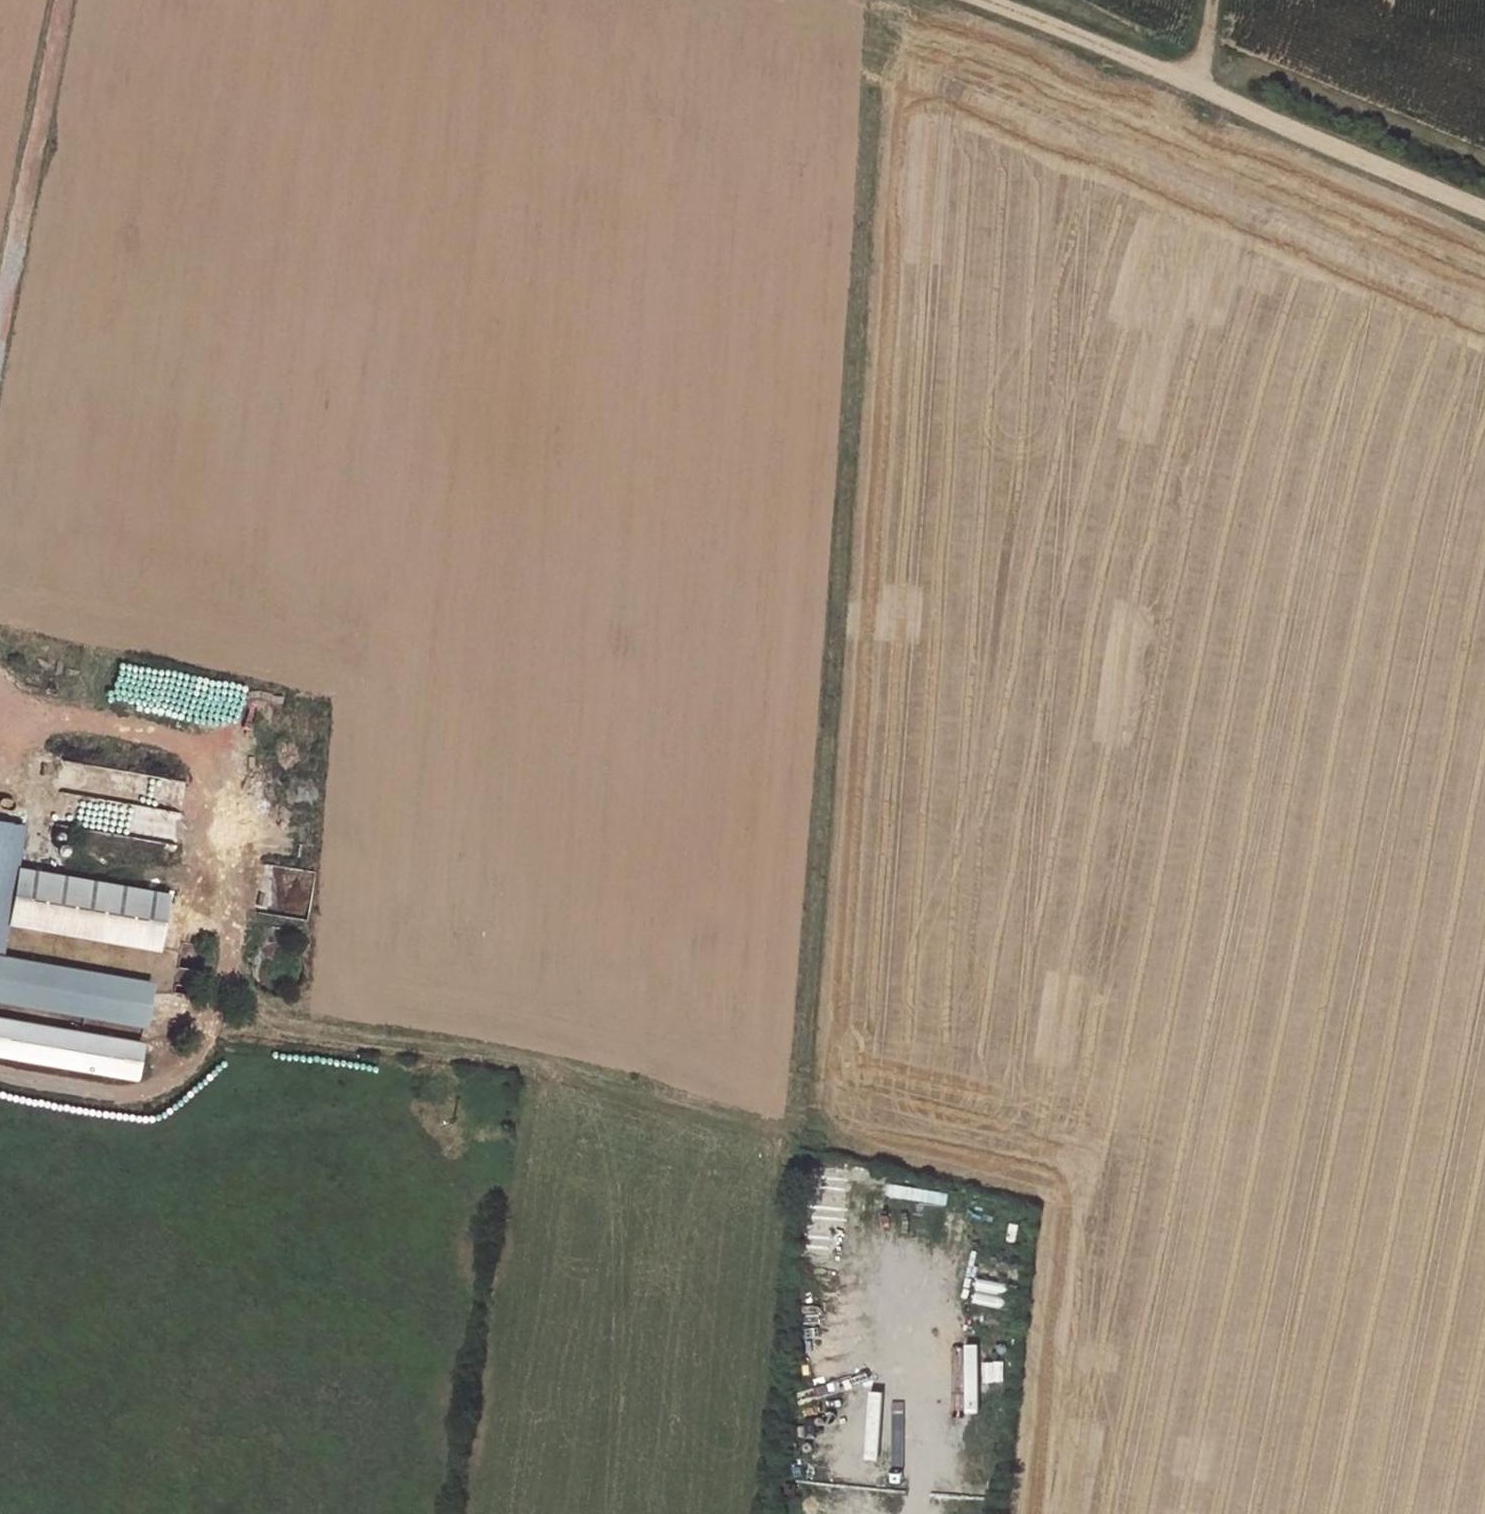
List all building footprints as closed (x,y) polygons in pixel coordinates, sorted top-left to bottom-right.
[(0,825),(0,950),(1,950),(5,924),(15,865),(21,828),(0,825)] [(165,888),(15,865),(5,924),(155,945),(165,888)] [(142,1016),(150,975),(0,958),(0,999),(142,1016)] [(0,1023),(0,1056),(131,1079),(138,1042),(0,1023)] [(859,1420),(859,1388),(847,1388),(848,1420),(859,1420)]
